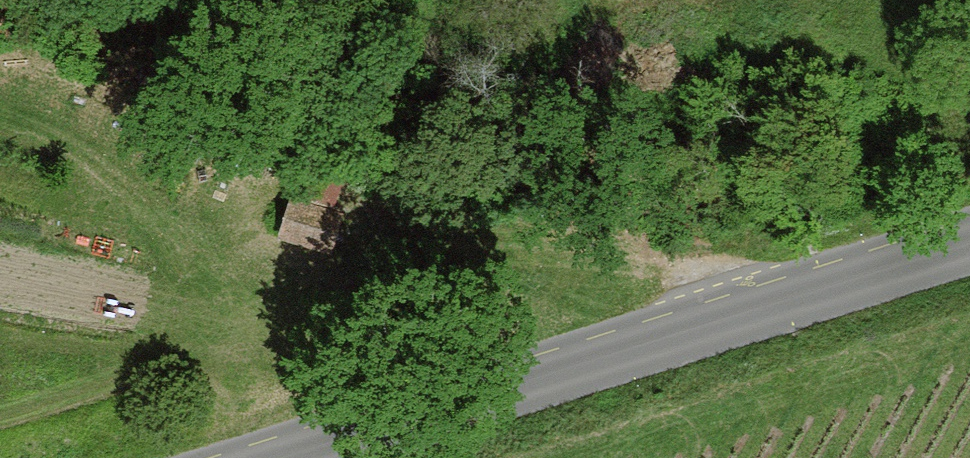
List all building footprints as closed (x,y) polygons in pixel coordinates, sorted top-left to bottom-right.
[(341,211),(291,196),(280,235),(330,248),(341,211)]
